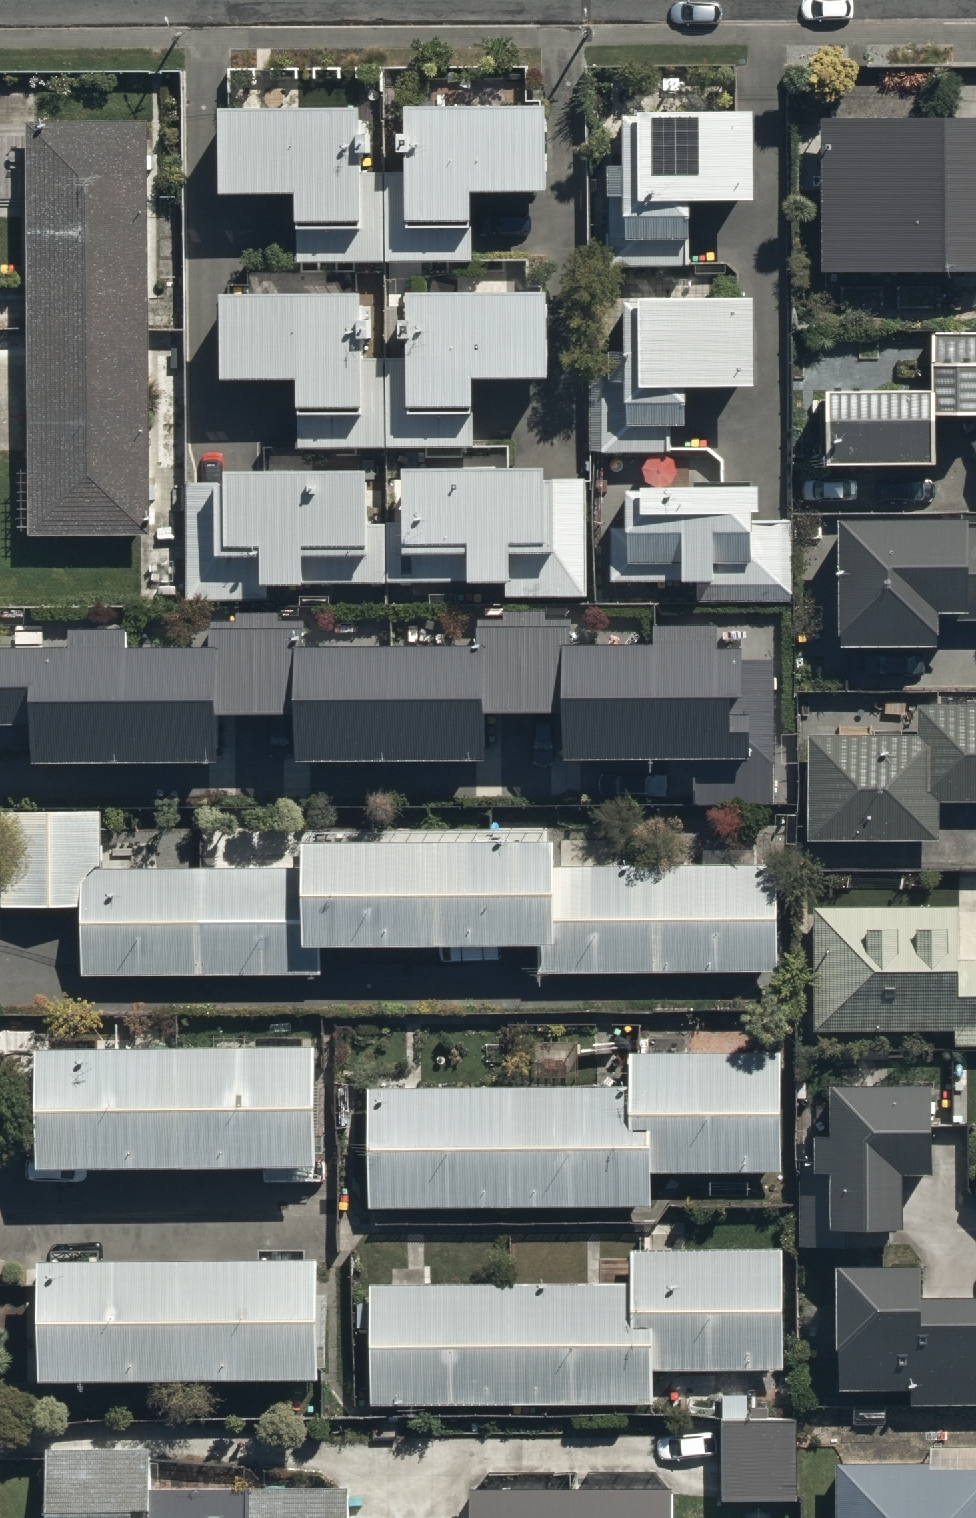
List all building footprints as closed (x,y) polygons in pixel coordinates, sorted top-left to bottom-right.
[(687,259),(687,189),(751,189),(751,97),(671,97),(671,88),(654,88),(654,96),(636,96),(635,102),(621,102),(621,154),(608,154),(608,259),(687,259)] [(383,257),(381,164),(362,164),(362,140),(368,140),(368,117),(354,117),(354,91),(215,90),(215,179),(290,179),(289,256),(383,257)] [(381,164),(383,257),(470,258),(471,181),(543,181),(543,92),(401,90),(401,117),(394,117),(393,132),(403,132),(403,164),(381,164)] [(25,132),(21,132),(24,527),(149,526),(146,111),(25,112),(25,132)] [(832,125),(832,242),(975,242),(975,125),(832,125)] [(385,439),(384,348),(360,348),(360,325),(369,325),(369,306),(360,306),(360,273),(217,274),(218,364),(295,363),(296,440),(385,439)] [(384,348),(385,439),(473,439),(473,366),(544,365),(543,276),(402,277),(403,305),(395,305),(395,323),(403,323),(404,348),(384,348)] [(685,417),(685,371),(751,371),(751,282),(636,282),(636,287),(623,287),(623,339),(609,338),(609,357),(601,357),(601,446),(674,446),(674,417),(685,417)] [(824,372),(824,453),(933,453),(933,404),(975,404),(975,331),(928,331),(928,372),(824,372)] [(386,511),(388,578),(503,578),(502,592),(589,592),(589,469),(555,469),(555,465),(542,465),(542,452),(400,452),(400,479),(395,479),(395,511),(386,511)] [(388,578),(386,511),(370,511),(370,456),(220,456),(220,467),(214,467),(214,471),(185,471),(185,597),(255,597),(255,578),(388,578)] [(622,517),(610,517),(610,576),(704,576),(704,590),(790,590),(790,511),(748,511),(748,497),(759,497),(759,470),(634,470),(634,507),(622,507),(622,517)] [(837,502),(839,632),(939,631),(939,600),(959,599),(959,613),(975,613),(975,524),(963,524),(963,501),(837,502)] [(207,642),(2,645),(3,710),(31,709),(31,761),(210,758),(209,706),(288,705),(288,757),(477,754),(476,702),(561,701),(562,752),(689,750),(690,799),(770,797),(768,653),(744,654),(743,639),(715,640),(715,617),(647,618),(647,634),(566,635),(566,610),(469,612),(470,637),(301,639),(301,614),(206,615),(207,642)] [(805,725),(805,838),(936,838),(936,798),(975,798),(975,699),(917,699),(917,725),(805,725)] [(16,810),(15,901),(79,901),(79,968),(319,971),(319,936),(534,939),(534,969),(726,972),(726,977),(742,978),(743,966),(775,966),(776,858),(615,856),(615,851),(554,850),(555,828),(300,825),(300,866),(100,863),(101,811),(16,810)] [(804,902),(804,928),(812,928),(813,1025),(954,1024),(954,1039),(975,1039),(975,945),(959,946),(959,901),(804,902)] [(21,1072),(32,1072),(32,1158),(315,1158),(315,1033),(32,1033),(32,1043),(21,1043),(21,1072)] [(625,1080),(367,1080),(366,1201),(651,1201),(651,1168),(777,1168),(777,1045),(625,1045),(625,1080)] [(929,1067),(827,1067),(827,1124),(816,1124),(816,1153),(799,1153),(799,1238),(867,1238),(867,1217),(900,1217),(900,1159),(929,1159),(929,1067)] [(598,1276),(368,1276),(368,1396),(652,1396),(652,1363),(781,1363),(781,1238),(625,1238),(625,1253),(598,1253),(598,1276)] [(34,1297),(34,1365),(317,1366),(317,1354),(323,1354),(323,1291),(316,1291),(317,1245),(35,1244),(35,1271),(25,1271),(25,1297),(34,1297)] [(832,1248),(832,1334),(836,1334),(836,1381),(908,1381),(908,1398),(975,1398),(975,1280),(918,1280),(918,1248),(832,1248)] [(796,1411),(720,1411),(720,1498),(796,1498),(796,1411)] [(44,1439),(44,1517),(668,1517),(668,1484),(463,1484),(463,1513),(346,1513),(346,1478),(151,1478),(151,1439),(44,1439)] [(835,1451),(835,1517),(975,1517),(975,1441),(928,1441),(928,1452),(835,1451)]
